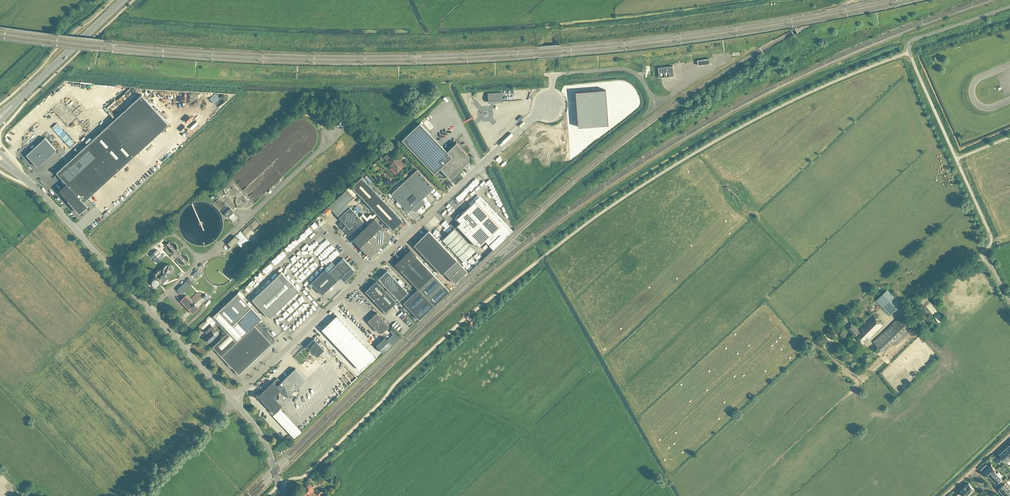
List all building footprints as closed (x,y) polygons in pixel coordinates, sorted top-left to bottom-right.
[(673,66),(658,67),(659,77),(674,76),(673,66)] [(573,90),(573,124),(603,125),(603,90),(573,90)] [(67,183),(59,190),(69,200),(68,200),(68,201),(69,201),(79,212),(87,206),(84,202),(135,154),(169,124),(142,95),(108,125),(82,148),(89,156),(93,160),(84,167),(67,183)] [(51,125),(70,145),(75,141),(56,120),(51,125)] [(450,178),(461,168),(460,167),(466,161),(467,159),(469,159),(469,157),(467,157),(467,156),(466,155),(465,154),(467,153),(456,142),(447,151),(419,123),(402,139),(434,173),(440,168),(450,178)] [(45,138),(26,154),(37,166),(56,149),(45,138)] [(67,183),(93,160),(82,148),(56,172),(67,183)] [(389,152),(384,157),(387,160),(386,160),(397,172),(405,165),(393,153),(392,155),(389,152)] [(157,160),(160,163),(166,157),(163,154),(157,160)] [(417,170),(391,194),(409,212),(413,208),(415,211),(424,202),(421,200),(434,188),(417,170)] [(351,186),(393,230),(403,220),(361,177),(351,186)] [(347,189),(329,206),(336,214),(347,203),(354,196),(347,189)] [(463,192),(457,198),(462,202),(467,196),(463,192)] [(460,221),(457,225),(476,245),(479,245),(485,240),(493,248),(513,230),(480,196),(464,211),(463,211),(463,212),(462,213),(462,212),(460,214),(461,214),(457,218),(460,221)] [(215,203),(222,210),(227,205),(219,197),(217,199),(218,200),(215,203)] [(423,207),(426,211),(431,206),(427,202),(423,207)] [(347,203),(336,214),(342,221),(339,224),(349,235),(358,227),(363,222),(364,222),(364,221),(347,203)] [(228,217),(233,211),(230,208),(225,213),(228,217)] [(374,233),(376,231),(386,242),(391,236),(374,218),(367,225),(374,233)] [(367,225),(352,239),(360,246),(365,241),(371,236),(374,233),(367,225)] [(454,228),(452,230),(443,239),(463,261),(475,250),(454,228)] [(415,246),(442,274),(444,272),(455,283),(467,271),(457,260),(429,230),(415,244),(414,244),(413,244),(413,245),(414,246),(415,246)] [(374,233),(371,236),(380,247),(386,242),(376,231),(374,233)] [(235,236),(228,243),(231,246),(239,239),(235,236)] [(371,236),(365,241),(375,252),(380,247),(371,236)] [(365,241),(360,246),(369,257),(375,252),(365,241)] [(157,249),(150,255),(157,262),(164,256),(157,249)] [(410,249),(394,264),(400,270),(429,300),(434,306),(450,291),(444,285),(418,258),(416,255),(410,249)] [(173,253),(170,257),(173,260),(176,257),(176,258),(177,257),(181,253),(177,250),(173,253)] [(353,272),(354,270),(351,267),(343,258),(329,271),(326,268),(311,282),(322,294),(340,277),(343,280),(344,280),(353,272)] [(155,273),(155,276),(156,276),(157,276),(158,276),(158,277),(159,277),(159,278),(160,278),(161,279),(161,280),(161,281),(161,282),(164,283),(169,277),(169,275),(168,275),(166,275),(165,274),(164,274),(164,273),(164,272),(163,271),(163,270),(163,269),(163,268),(161,268),(155,273)] [(387,270),(378,279),(399,300),(408,292),(387,270)] [(282,272),(252,299),(270,318),(299,290),(282,272)] [(153,284),(157,288),(162,284),(157,279),(153,284)] [(181,294),(190,285),(186,281),(177,289),(181,294)] [(386,312),(396,302),(376,281),(366,291),(386,312)] [(896,288),(900,296),(908,293),(904,284),(896,288)] [(308,292),(312,296),(317,292),(313,287),(308,292)] [(888,288),(875,301),(889,316),(903,303),(888,288)] [(239,293),(246,301),(249,297),(242,290),(239,293)] [(237,293),(212,317),(227,333),(213,346),(239,374),(274,341),(274,339),(266,330),(266,328),(263,327),(258,322),(261,318),(237,293)] [(198,308),(197,307),(186,295),(180,300),(193,313),(198,308)] [(293,310),(298,307),(296,305),(300,304),(302,302),(301,299),(304,299),(303,296),(299,297),(299,299),(296,300),(293,303),(294,305),(291,305),(288,308),(288,309),(287,309),(280,315),(281,315),(278,317),(280,320),(276,321),(276,323),(281,322),(281,321),(282,320),(289,315),(288,315),(292,312),(292,310),(293,310)] [(389,326),(384,320),(377,312),(370,319),(370,323),(375,328),(378,332),(382,332),(389,326)] [(337,315),(329,322),(336,329),(343,323),(337,315)] [(851,324),(847,327),(863,343),(882,325),(874,316),(859,331),(857,329),(858,327),(854,324),(853,325),(851,324)] [(911,330),(899,317),(873,342),(883,352),(894,342),(896,344),(911,330)] [(329,322),(322,329),(329,336),(336,329),(329,322)] [(211,323),(203,330),(206,332),(207,331),(209,333),(208,334),(204,337),(209,342),(216,336),(213,333),(216,330),(211,323)] [(343,323),(336,329),(340,333),(347,326),(343,323)] [(347,326),(340,333),(343,337),(350,330),(347,326)] [(393,334),(387,339),(392,344),(392,345),(401,337),(393,328),(390,331),(393,334)] [(336,329),(329,336),(332,340),(340,333),(336,329)] [(350,330),(343,337),(347,340),(354,334),(350,330)] [(340,333),(332,340),(336,344),(343,337),(340,333)] [(354,334),(347,340),(350,344),(357,337),(354,334)] [(825,335),(818,341),(822,345),(829,339),(825,335)] [(343,337),(336,344),(339,347),(347,340),(343,337)] [(357,337),(350,344),(353,348),(361,341),(357,337)] [(392,344),(385,337),(376,345),(383,352),(392,344)] [(314,338),(306,346),(317,357),(324,350),(314,338)] [(347,340),(339,347),(343,351),(350,344),(347,340)] [(361,341),(353,348),(357,351),(364,344),(361,341)] [(350,344),(343,351),(346,355),(353,348),(350,344)] [(364,344),(357,351),(360,355),(368,348),(364,344)] [(353,348),(346,355),(350,358),(357,351),(353,348)] [(368,348),(360,355),(364,359),(371,352),(368,348)] [(357,351),(350,358),(353,362),(360,355),(357,351)] [(371,352),(364,359),(367,362),(375,355),(371,352)] [(360,355),(353,362),(356,366),(364,359),(360,355)] [(364,359),(356,366),(360,369),(367,362),(364,359)] [(261,394),(257,393),(257,398),(260,398),(271,409),(269,411),(273,415),(280,408),(290,399),(288,396),(306,379),(295,368),(281,382),(277,378),(261,394)] [(1004,450),(999,454),(1001,456),(999,458),(999,457),(999,458),(1002,461),(1004,459),(1007,463),(1009,461),(1009,457),(1004,450)] [(996,469),(991,464),(983,472),(988,477),(989,475),(994,471),(996,469)] [(994,471),(989,475),(996,483),(998,481),(1002,485),(1007,481),(1008,481),(1005,478),(1003,480),(994,471)] [(1002,493),(1009,487),(1009,486),(1009,485),(1007,481),(1002,485),(999,489),(1002,493)] [(312,487),(309,483),(297,495),(317,495),(311,491),(314,488),(315,487),(314,485),(312,487)] [(969,483),(966,486),(965,485),(962,488),(963,488),(960,491),(958,493),(958,494),(955,495),(961,495),(963,494),(965,495),(968,495),(975,490),(969,483)] [(316,492),(320,495),(324,491),(321,487),(316,492)]
